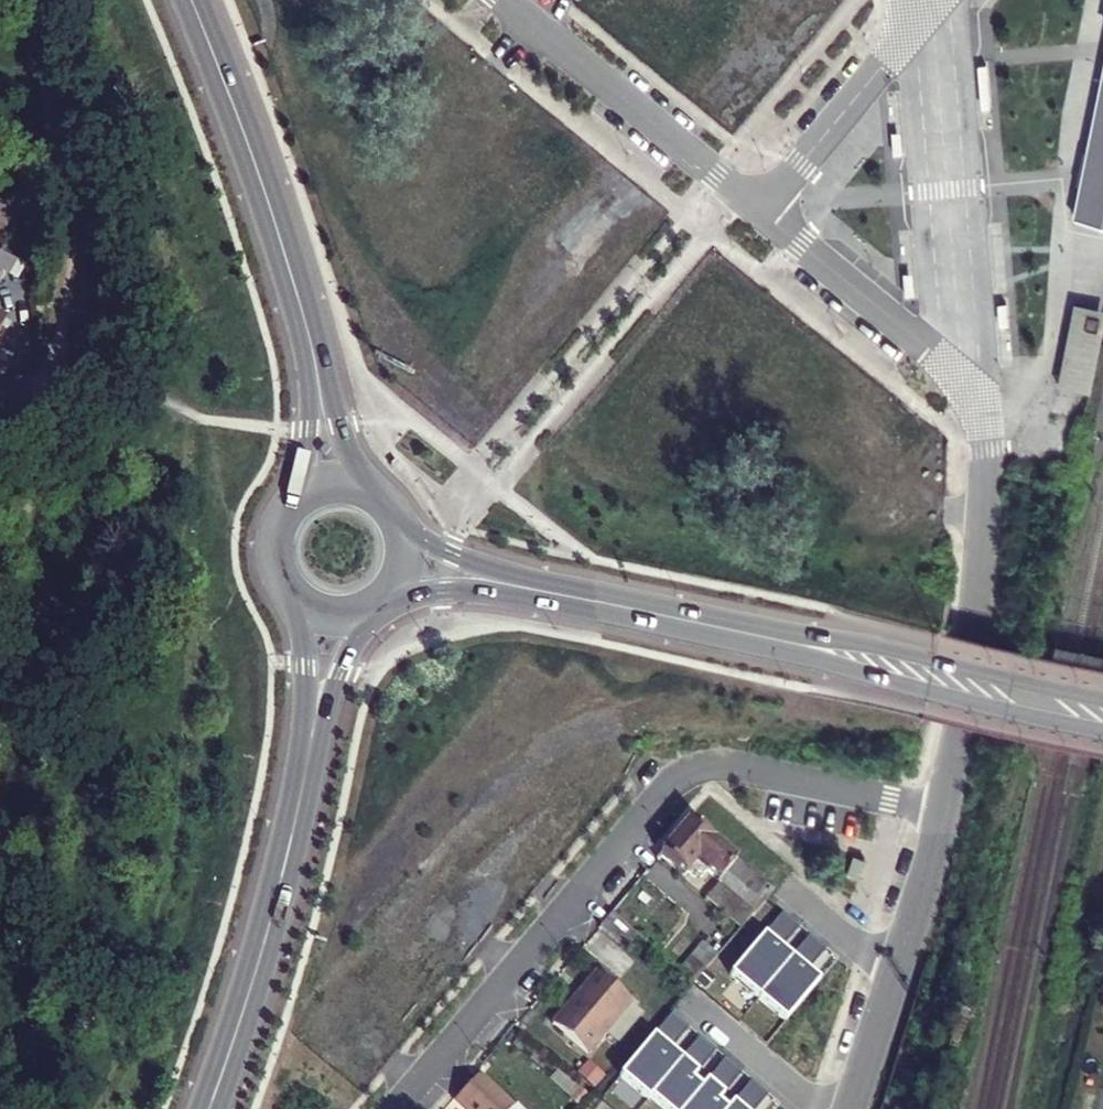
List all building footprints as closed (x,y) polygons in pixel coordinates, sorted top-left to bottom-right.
[(796,0),(750,0),(747,4),(774,27),(796,0)] [(672,77),(707,38),(698,30),(663,68),(672,77)] [(1072,225),(1102,231),(1102,70),(1083,170),(1082,175),(1074,216),(1072,225)] [(0,269),(0,293),(10,275),(0,269)] [(1085,388),(1097,329),(1079,325),(1083,304),(1066,301),(1049,381),(1085,388)] [(711,869),(759,909),(775,891),(691,818),(661,853),(686,874),(690,871),(696,876),(706,876),(711,869)] [(846,874),(857,878),(864,859),(853,855),(846,874)] [(613,911),(601,924),(627,945),(638,932),(613,911)] [(698,982),(741,931),(745,926),(736,919),(725,931),(720,928),(684,971),(698,982)] [(781,950),(764,936),(753,949),(771,978),(762,993),(785,966),(775,957),(781,950)] [(757,999),(762,993),(771,978),(753,949),(730,976),(757,999)] [(758,999),(785,1023),(813,990),(802,980),(808,973),(791,958),(785,966),(762,993),(758,999)] [(599,969),(554,1021),(590,1051),(634,999),(599,969)] [(652,1038),(619,1078),(646,1101),(647,1100),(674,1068),(663,1060),(669,1052),(652,1038)] [(674,1068),(647,1100),(658,1108),(684,1108),(700,1090),(691,1082),(697,1075),(680,1061),(674,1068)] [(510,1102),(508,1105),(495,1094),(492,1097),(470,1079),(451,1102),(459,1108),(519,1108),(510,1102)] [(700,1090),(684,1108),(722,1108),(717,1104),(723,1097),(706,1083),(700,1090)]
